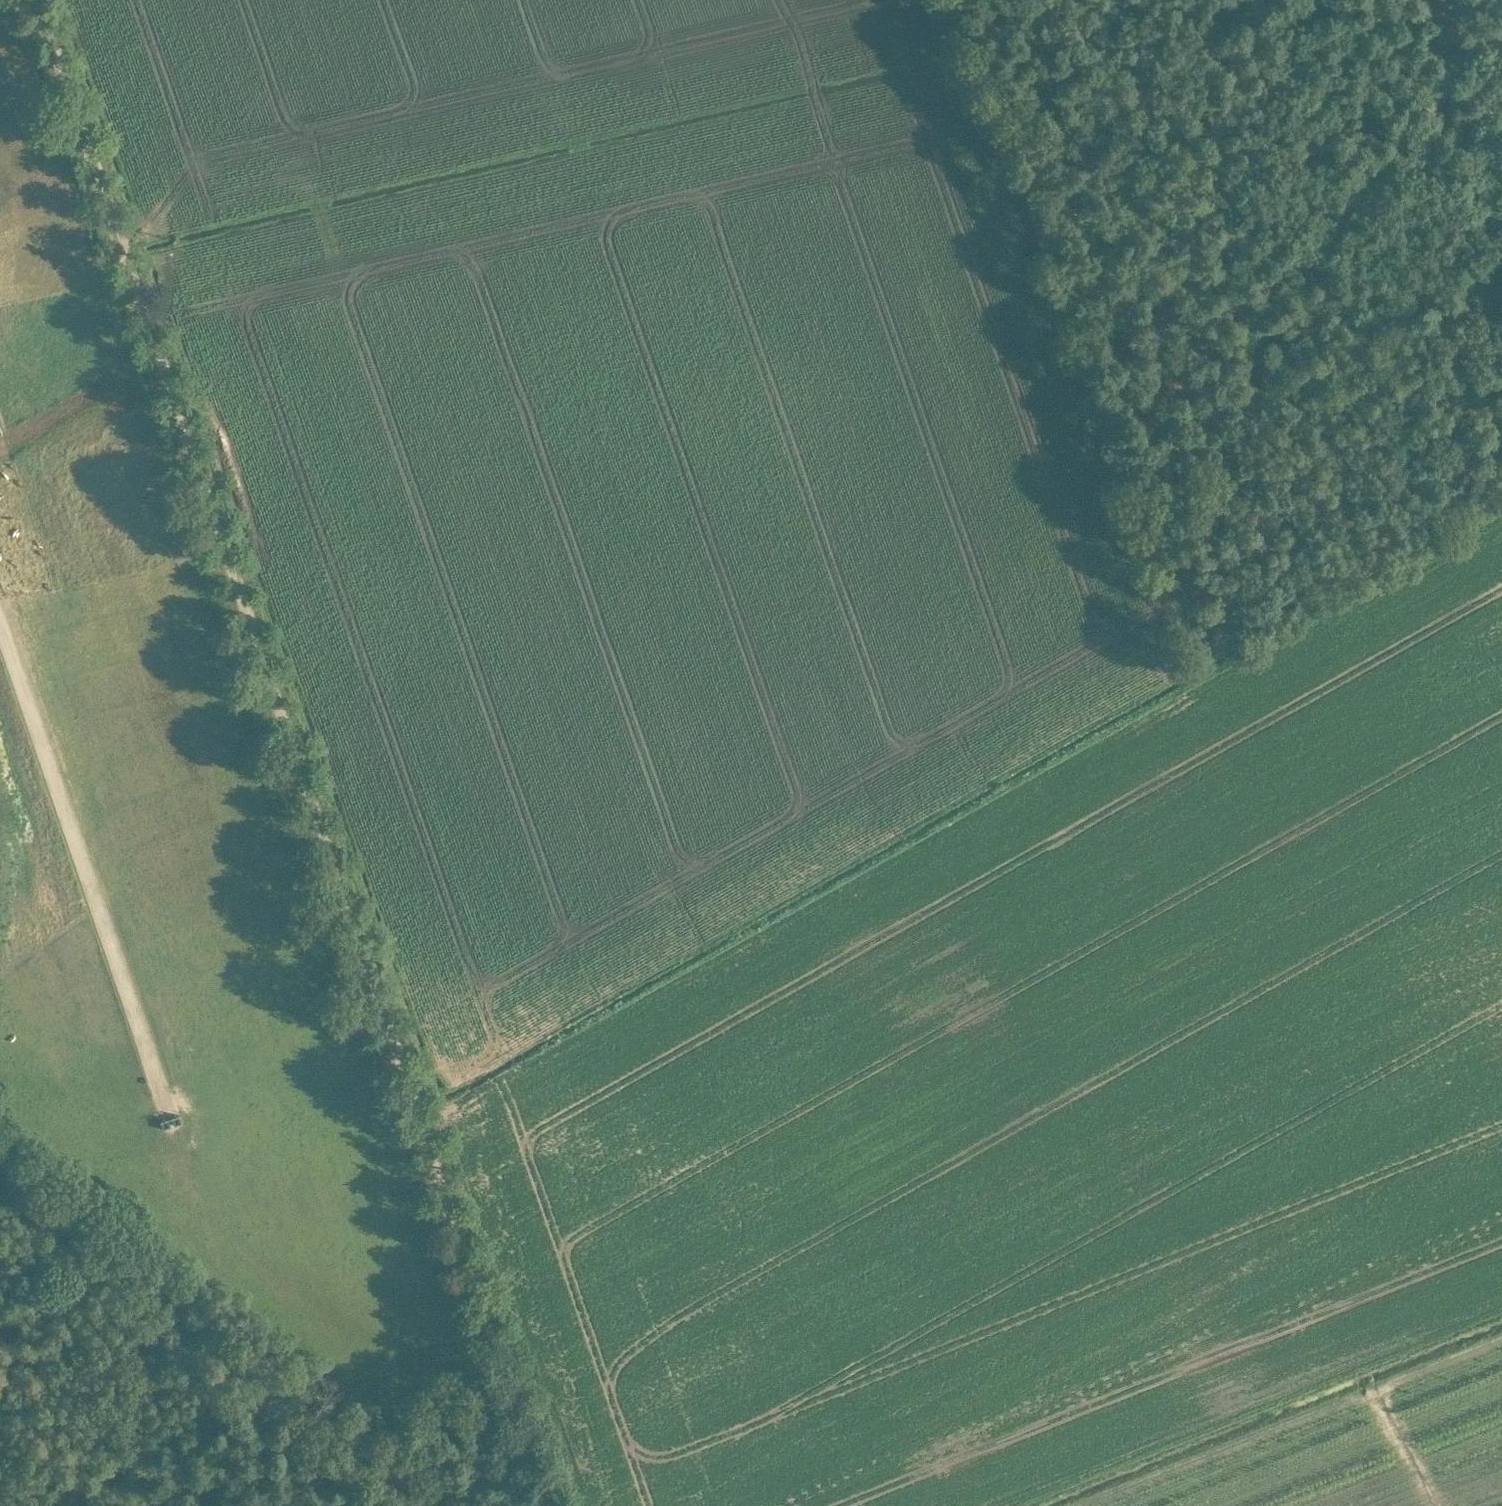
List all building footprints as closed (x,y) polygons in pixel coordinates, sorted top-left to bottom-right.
[(155,1116),(160,1140),(185,1134),(179,1111),(155,1116)]
